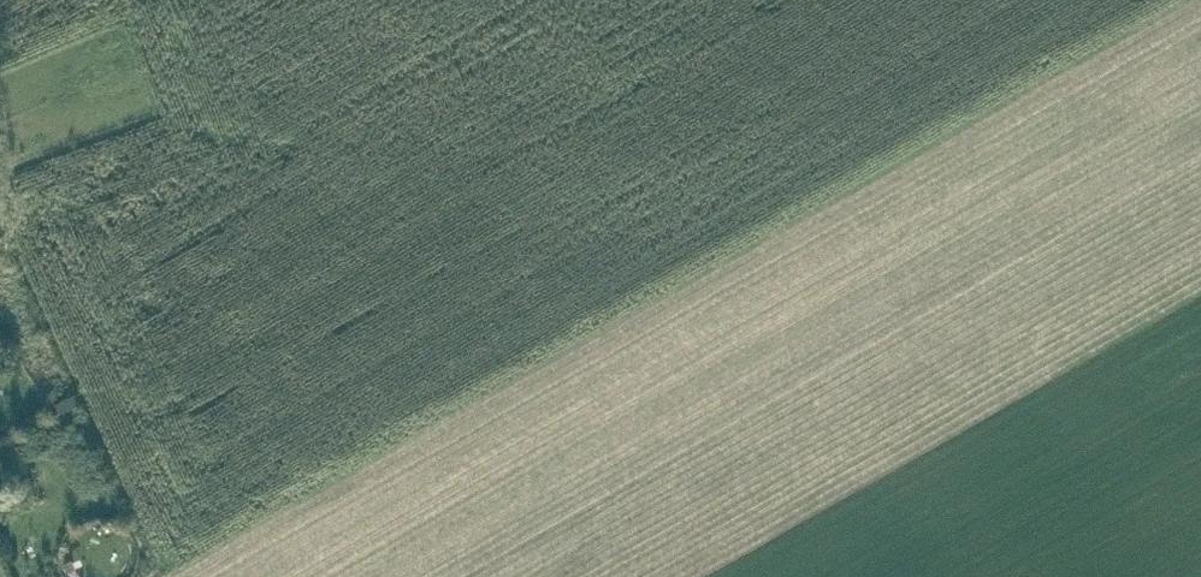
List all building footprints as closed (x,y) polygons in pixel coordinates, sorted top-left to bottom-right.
[(74,387),(50,394),(54,407),(77,400),(74,387)]
